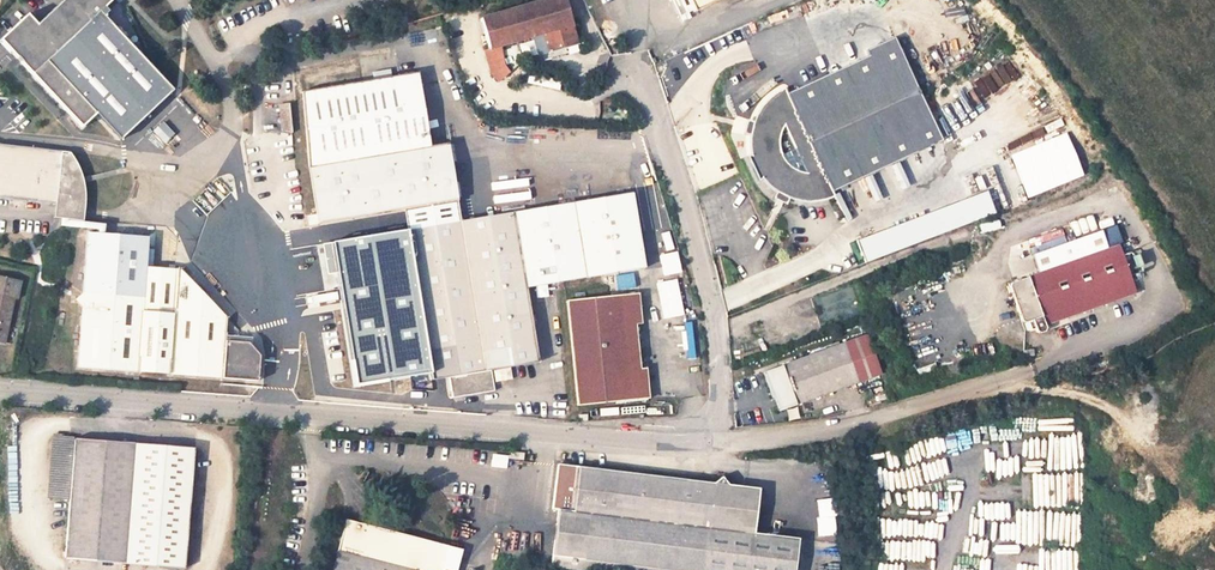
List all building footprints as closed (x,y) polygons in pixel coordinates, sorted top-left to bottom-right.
[(0,40),(0,41),(0,43),(10,54),(11,53),(17,59),(21,63),(31,75),(81,128),(96,114),(120,140),(173,90),(103,16),(108,12),(104,8),(112,0),(63,0),(36,25),(27,14),(0,40)] [(578,45),(565,0),(545,0),(480,19),(489,49),(499,46),(541,33),(547,54),(578,45)] [(694,12),(719,0),(689,0),(694,12)] [(747,156),(752,168),(921,91),(896,35),(867,49),(870,54),(787,94),(785,89),(780,92),(774,95),(771,97),(768,101),(764,105),(759,112),(754,122),(752,128),(751,133),(751,134),(751,141),(751,143),(751,154),(747,156)] [(489,49),(484,50),(491,74),(498,83),(510,73),(504,67),(499,46),(489,49)] [(430,147),(417,73),(302,91),(309,167),(430,147)] [(832,191),(944,140),(921,91),(752,168),(758,181),(762,178),(769,186),(774,190),(780,193),(784,196),(789,198),(791,199),(795,201),(800,202),(805,202),(811,203),(816,202),(821,202),(825,201),(828,200),(830,199),(835,198),(832,191)] [(289,103),(279,104),(282,131),(292,133),(289,103)] [(1024,197),(1083,176),(1066,131),(1008,152),(1024,197)] [(403,211),(457,202),(448,144),(430,147),(309,167),(319,224),(331,222),(403,211)] [(55,204),(54,218),(62,219),(66,219),(83,221),(85,205),(85,198),(85,193),(84,187),(83,183),(82,178),(81,173),(79,169),(77,164),(74,159),(72,156),(70,153),(67,153),(67,155),(61,154),(62,152),(0,145),(0,198),(55,204)] [(116,169),(82,178),(83,183),(117,174),(116,169)] [(988,192),(857,240),(866,264),(997,216),(988,192)] [(631,193),(572,202),(585,277),(644,267),(631,193)] [(403,211),(407,230),(460,221),(457,202),(403,211)] [(409,337),(419,396),(451,391),(451,396),(493,390),(490,370),(538,362),(525,287),(585,277),(572,202),(513,212),(460,221),(407,230),(419,306),(424,334),(409,337)] [(403,211),(331,222),(335,246),(380,238),(388,287),(403,285),(407,308),(419,306),(407,230),(403,211)] [(66,219),(62,219),(61,225),(99,229),(99,234),(110,235),(111,230),(103,229),(104,225),(66,221),(66,219)] [(1103,232),(1035,257),(1041,273),(1109,247),(1103,232)] [(78,303),(82,308),(77,368),(138,372),(138,366),(167,368),(167,375),(257,381),(259,356),(248,343),(225,341),(227,317),(180,269),(175,268),(174,269),(146,267),(148,237),(143,237),(110,235),(99,234),(87,233),(83,293),(78,297),(78,303)] [(1132,283),(1116,245),(1010,286),(1008,288),(1019,317),(1020,320),(1022,322),(1024,325),(1028,324),(1032,331),(1036,330),(1037,331),(1038,333),(1041,334),(1044,333),(1047,329),(1042,319),(1132,283)] [(17,299),(21,281),(0,276),(0,341),(5,342),(15,299),(17,299)] [(638,293),(632,294),(635,324),(641,324),(638,293)] [(632,294),(567,300),(577,405),(643,398),(640,368),(635,324),(632,294)] [(373,306),(343,311),(354,383),(384,378),(373,306)] [(346,384),(354,383),(343,311),(335,312),(346,384)] [(866,336),(769,370),(784,409),(880,375),(866,336)] [(167,368),(138,366),(138,372),(167,375),(167,368)] [(645,367),(640,368),(643,398),(648,398),(645,367)] [(56,437),(51,497),(70,499),(65,559),(185,569),(195,449),(75,439),(56,437)] [(815,463),(828,461),(828,454),(814,455),(815,463)] [(798,539),(753,533),(709,528),(714,483),(691,481),(577,467),(557,464),(552,508),(558,509),(552,556),(582,560),(581,569),(794,569),(798,539)] [(759,488),(714,483),(709,528),(753,533),(759,488)] [(333,569),(427,569),(433,544),(346,520),(333,569)] [(427,569),(441,569),(447,548),(433,544),(427,569)]
